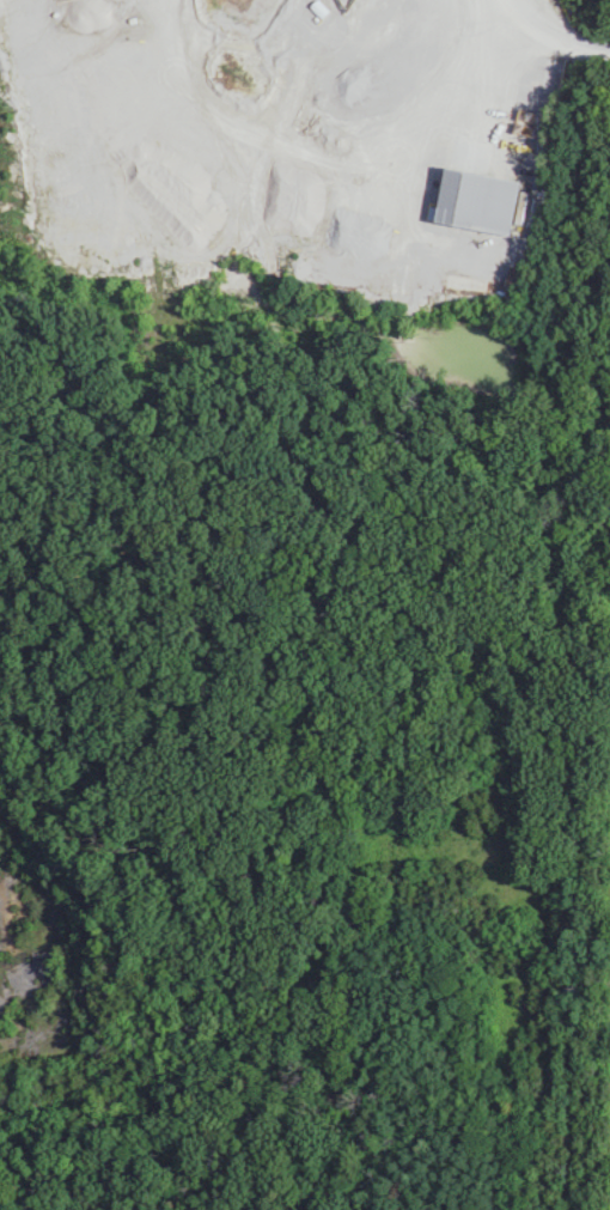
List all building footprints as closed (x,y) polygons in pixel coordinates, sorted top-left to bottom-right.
[(441,170),(433,225),(511,237),(519,182),(441,170)]
